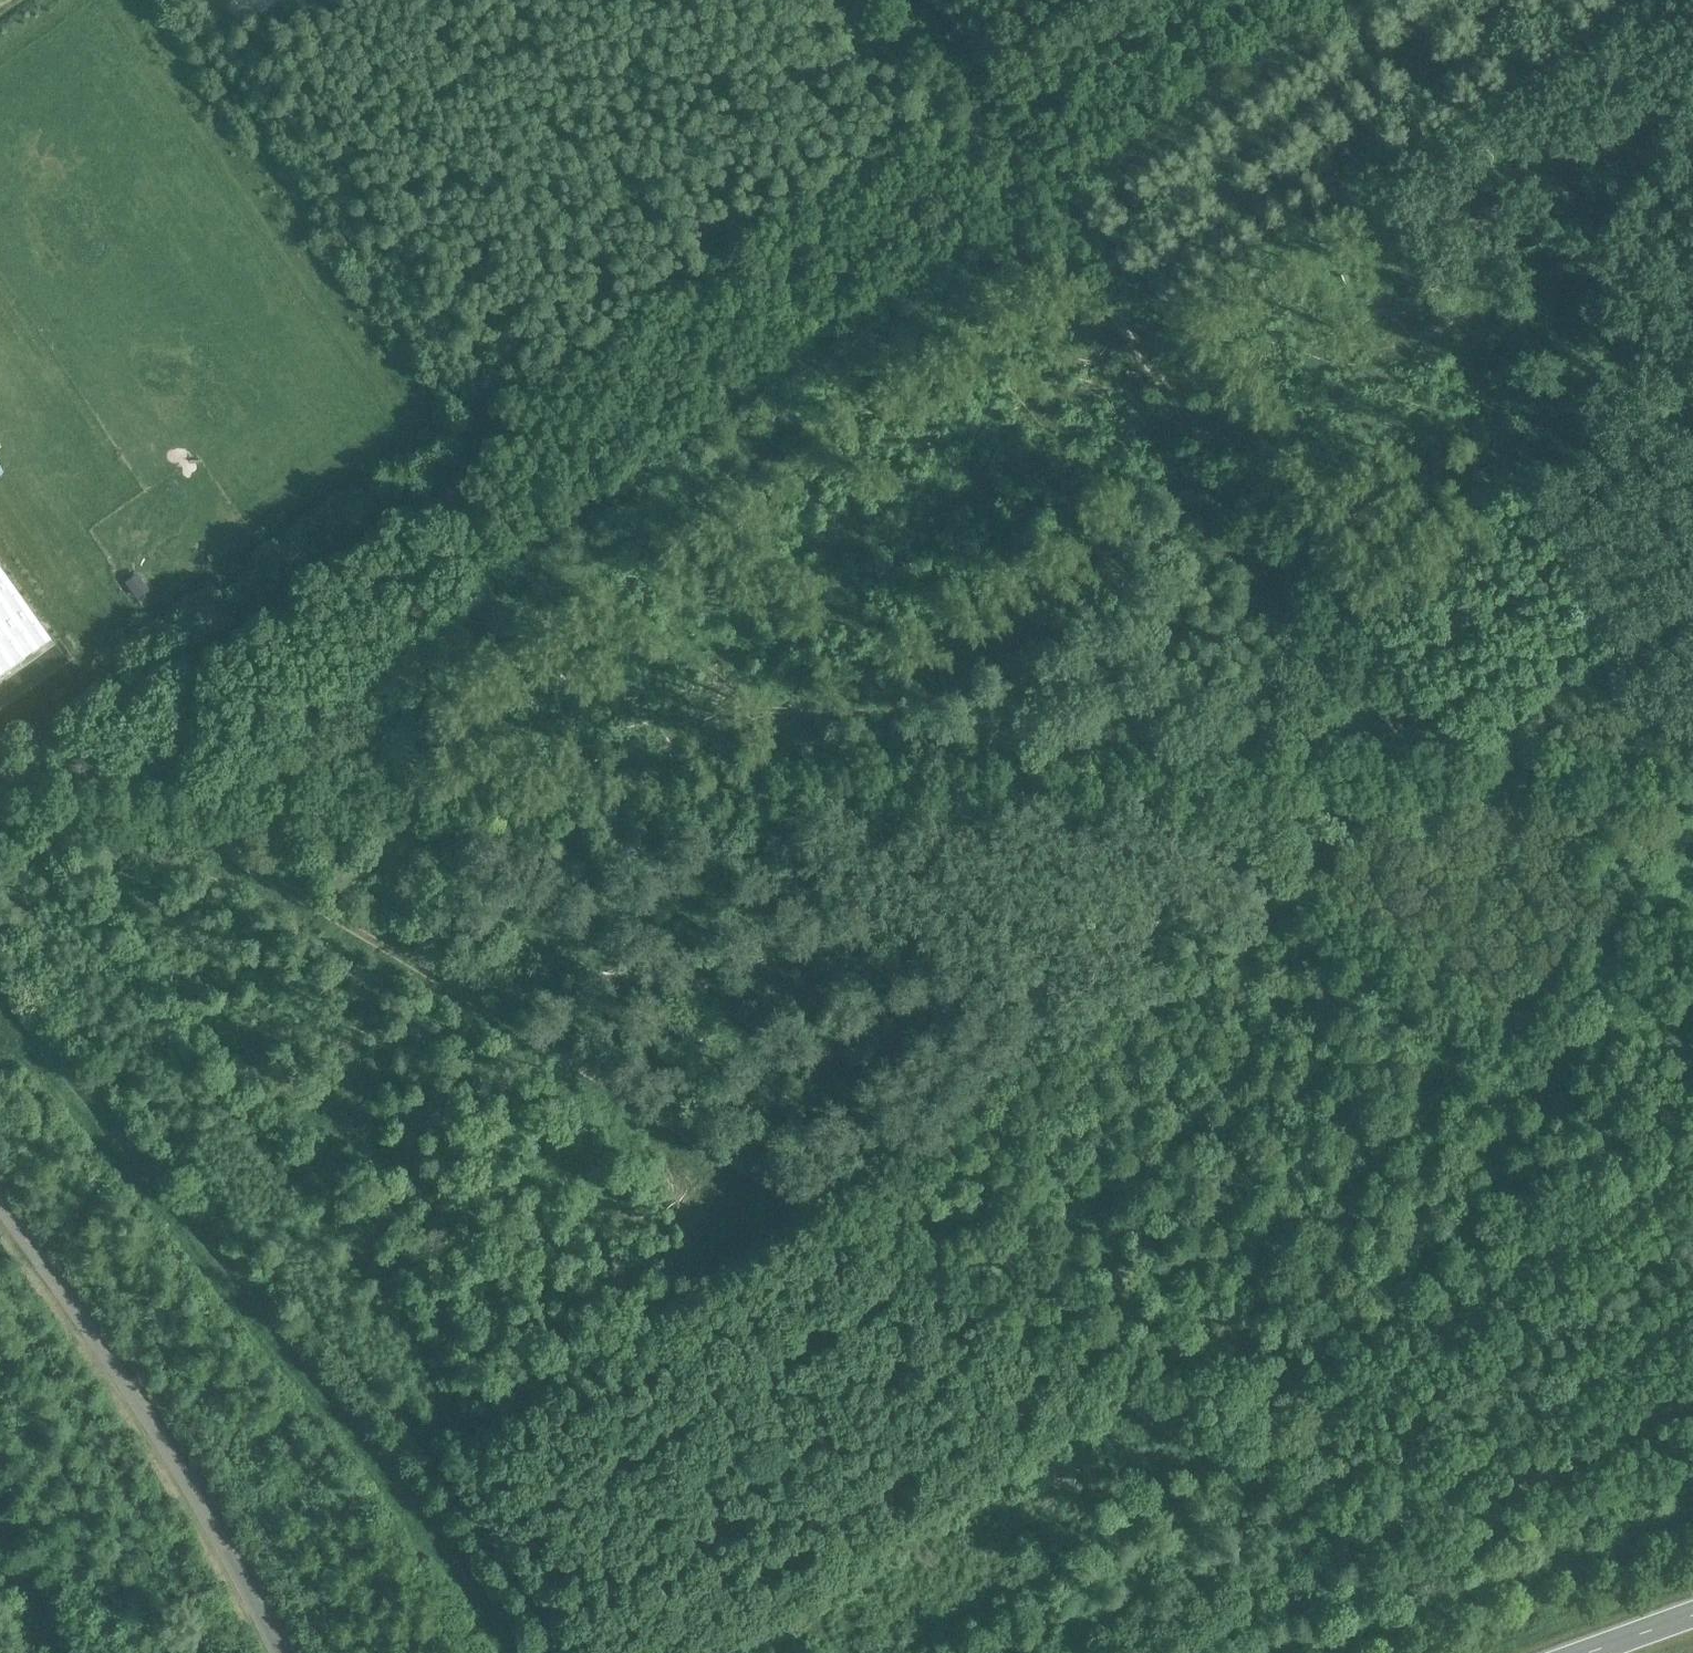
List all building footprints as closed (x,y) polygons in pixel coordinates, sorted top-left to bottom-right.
[(51,638),(0,565),(0,674),(51,638)]
